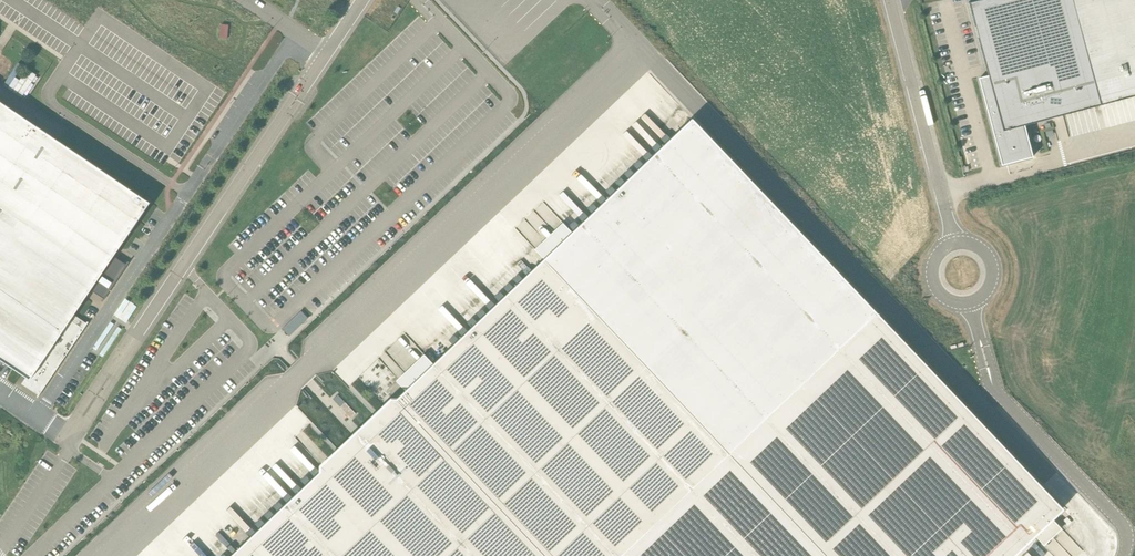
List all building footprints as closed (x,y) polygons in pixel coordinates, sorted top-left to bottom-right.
[(969,3),(990,84),(982,86),(1002,163),(1001,164),(1001,165),(1033,157),(1032,155),(1030,156),(1023,126),(1064,115),(1058,92),(1134,74),(1134,0),(980,0),(969,3)] [(222,36),(230,37),(232,24),(224,23),(222,36)] [(24,95),(33,82),(15,70),(6,84),(24,95)] [(91,290),(103,298),(101,301),(102,302),(129,262),(128,262),(126,264),(114,256),(150,203),(0,102),(0,359),(30,379),(27,383),(40,391),(37,396),(38,397),(88,322),(87,321),(83,328),(71,319),(91,290)] [(544,259),(543,260),(729,454),(877,314),(692,119),(572,233),(544,259)] [(397,399),(546,555),(621,555),(729,454),(543,260),(398,398),(397,399)] [(291,335),(311,317),(304,310),(284,327),(291,335)] [(729,454),(826,555),(984,555),(1049,494),(877,314),(729,454)] [(249,540),(264,555),(546,555),(397,399),(394,402),(391,399),(362,427),(363,428),(352,439),(350,438),(321,466),(324,469),(320,473),(249,540)] [(345,402),(340,407),(351,418),(356,414),(345,402)] [(621,555),(826,555),(729,454),(621,555)] [(232,555),(264,555),(249,540),(232,555)]
